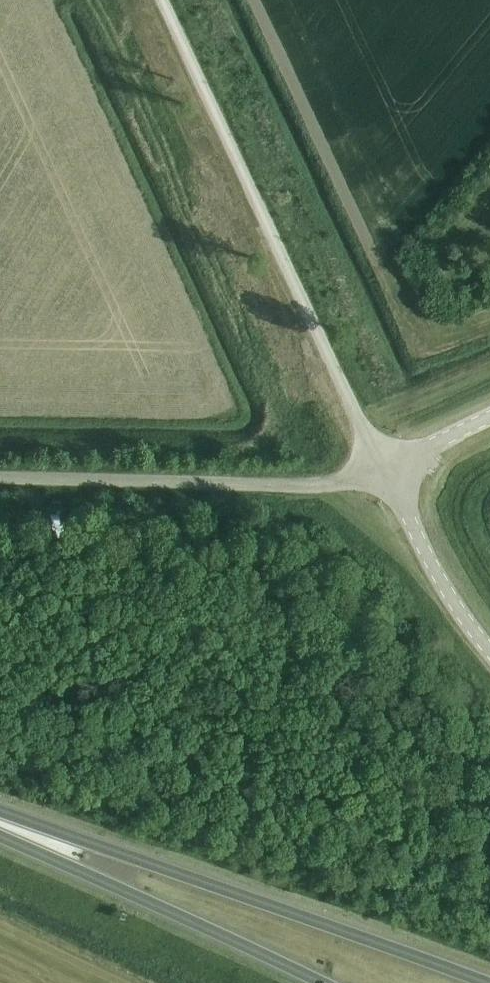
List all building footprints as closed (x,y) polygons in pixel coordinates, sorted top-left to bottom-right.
[(362,572),(365,570),(358,563),(356,566),(362,572)]
